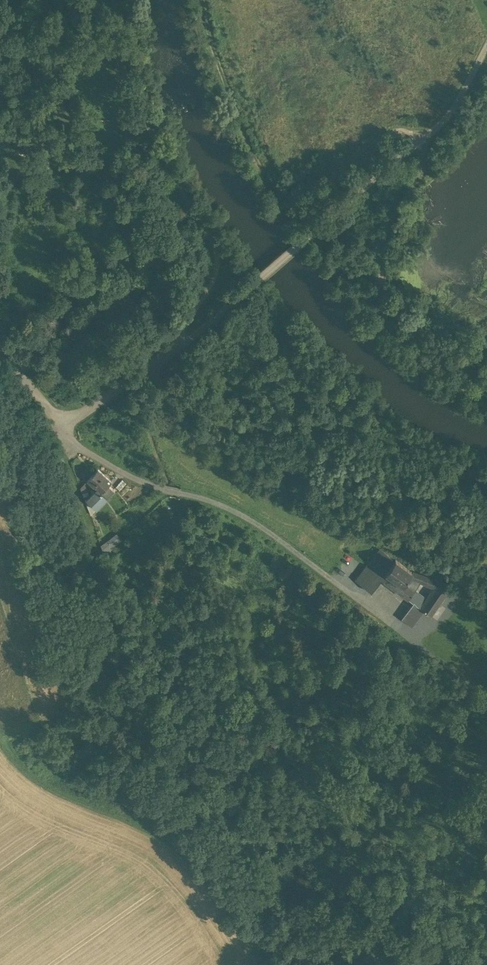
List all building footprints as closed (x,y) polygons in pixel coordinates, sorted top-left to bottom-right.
[(111,484),(98,472),(87,484),(97,493),(101,496),(108,488),(111,484)] [(97,493),(87,503),(97,512),(114,493),(108,488),(101,496),(97,493)] [(117,536),(101,549),(107,556),(123,542),(117,536)] [(380,548),(355,581),(371,593),(381,579),(395,560),(380,548)] [(413,572),(396,558),(395,560),(381,579),(408,599),(417,585),(408,578),(409,576),(413,572)] [(452,585),(413,572),(409,576),(436,588),(446,593),(452,585)] [(446,593),(436,588),(424,605),(421,609),(422,610),(430,616),(446,593)] [(424,605),(417,599),(414,604),(421,609),(424,605)] [(414,604),(413,603),(410,608),(419,614),(422,610),(421,609),(414,604)] [(419,614),(410,608),(406,613),(415,619),(419,614)]
